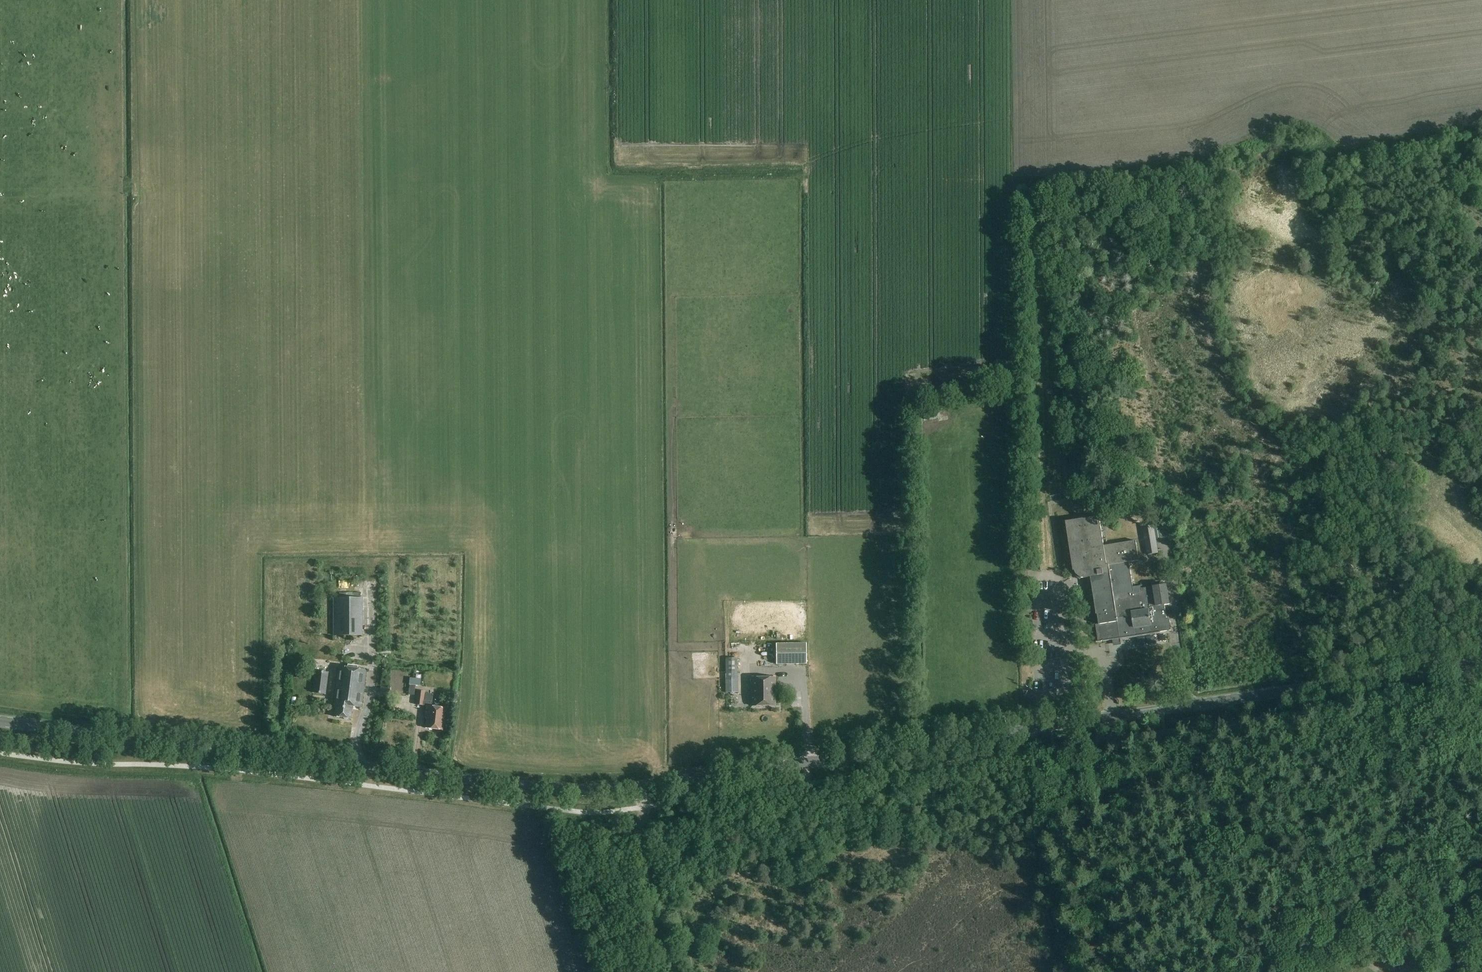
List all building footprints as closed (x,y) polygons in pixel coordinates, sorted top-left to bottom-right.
[(1104,546),(1100,516),(1066,522),(1074,571),(1075,571),(1076,574),(1075,575),(1077,576),(1080,579),(1081,579),(1081,578),(1086,578),(1091,577),(1097,614),(1098,614),(1099,624),(1096,625),(1098,641),(1096,641),(1097,642),(1109,640),(1113,640),(1113,644),(1118,643),(1121,642),(1121,639),(1161,632),(1172,630),(1170,619),(1167,619),(1165,605),(1170,604),(1167,585),(1141,589),(1141,591),(1134,592),(1129,562),(1139,561),(1136,541),(1104,546)] [(1148,555),(1159,553),(1155,526),(1143,528),(1146,542),(1148,555)] [(335,636),(364,636),(363,599),(334,599),(335,636)] [(801,634),(771,634),(771,654),(801,654),(801,634)] [(358,669),(359,666),(348,664),(348,667),(340,666),(336,704),(338,704),(337,717),(353,719),(355,706),(364,708),(369,670),(358,669)] [(327,696),(330,673),(317,671),(314,694),(327,696)] [(753,705),(776,705),(776,678),(753,678),(753,705)] [(444,730),(447,709),(433,707),(434,702),(426,701),(427,692),(419,691),(417,705),(428,706),(427,716),(430,716),(428,728),(444,730)]
